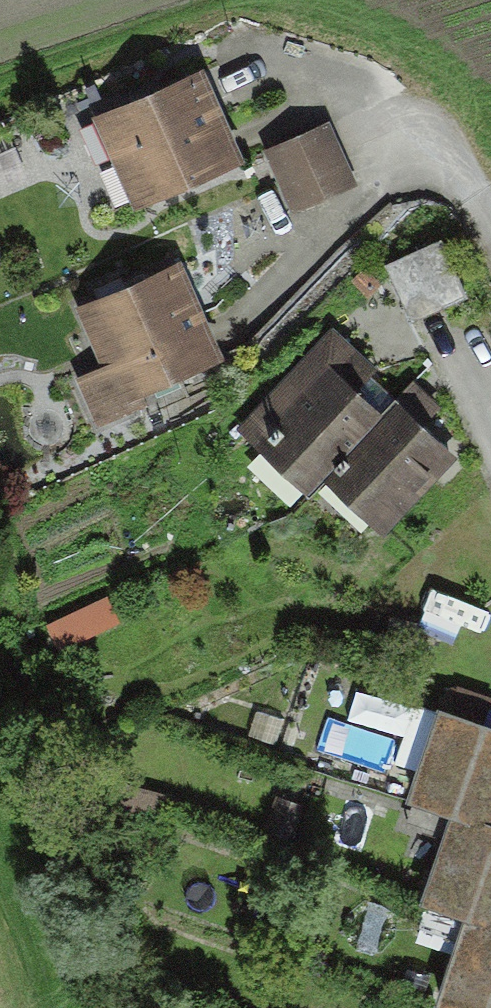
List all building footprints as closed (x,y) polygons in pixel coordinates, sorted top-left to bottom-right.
[(194,69),(77,117),(116,210),(232,162),(194,69)] [(325,123),(256,150),(281,215),(350,188),(325,123)] [(434,243),(373,266),(398,328),(458,305),(434,243)] [(212,362),(174,265),(71,305),(96,367),(67,378),(88,432),(139,412),(132,394),(212,362)] [(379,540),(463,454),(394,387),(373,408),(310,347),(227,431),(297,500),(317,480),(379,540)] [(60,652),(125,628),(115,602),(50,626),(60,652)] [(427,705),(396,796),(440,810),(490,827),(490,727),(427,705)] [(410,899),(454,912),(490,924),(490,827),(440,810),(410,899)] [(454,912),(424,1005),(434,1007),(490,1007),(490,924),(454,912)]
